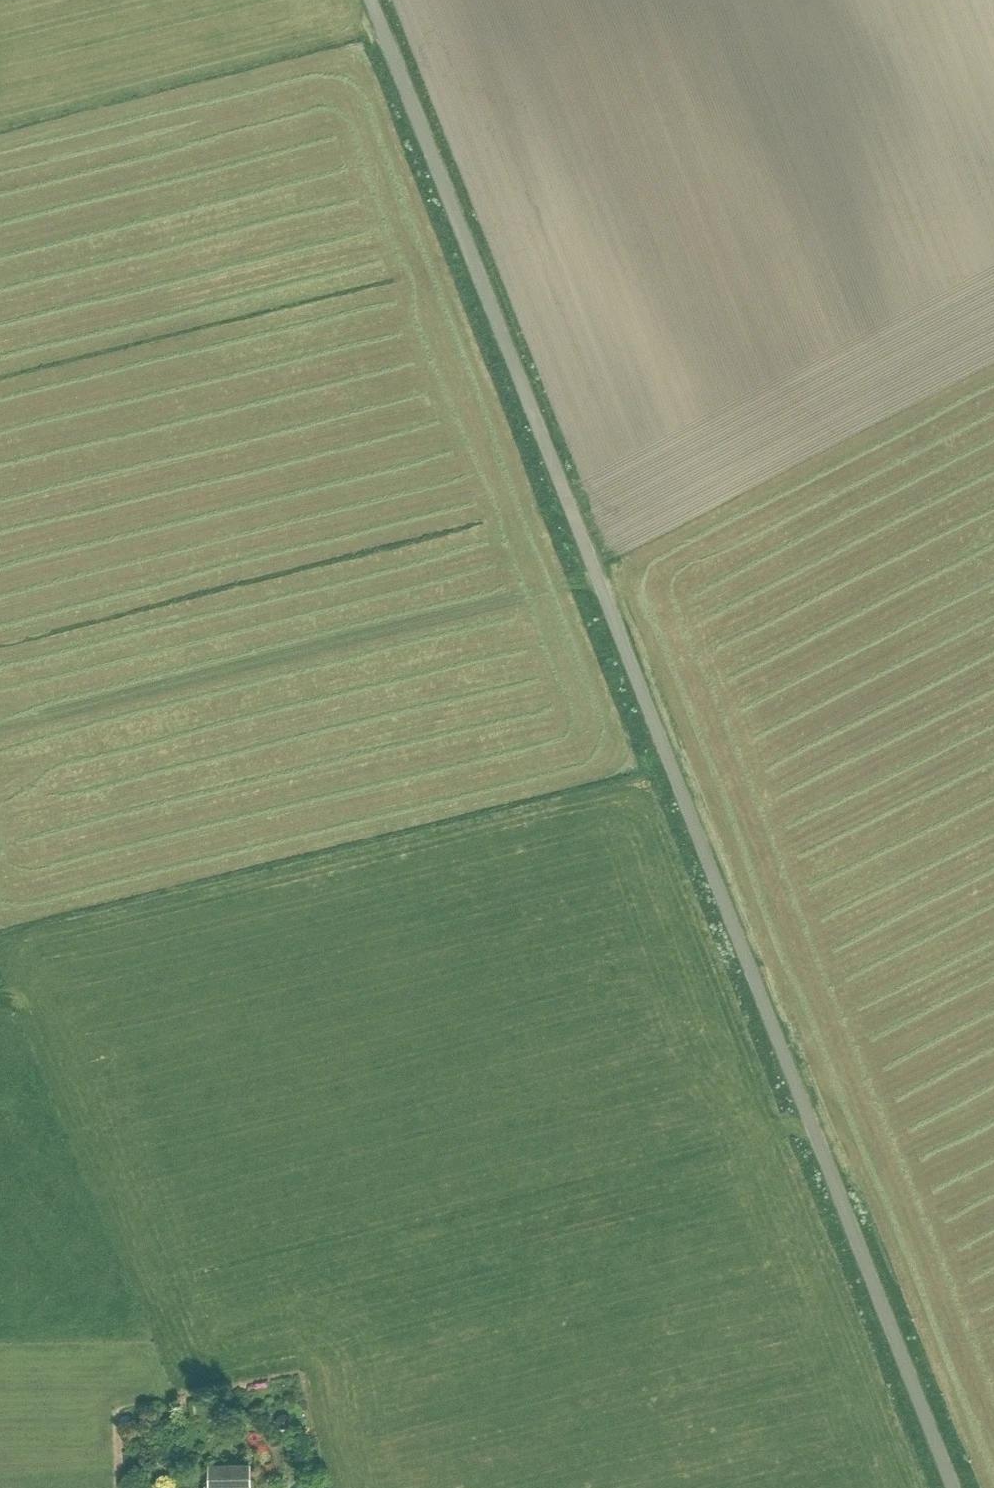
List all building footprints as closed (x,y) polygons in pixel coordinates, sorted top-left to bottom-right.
[(234,1487),(248,1486),(248,1465),(206,1466),(207,1486),(203,1486),(203,1487),(234,1487)]
